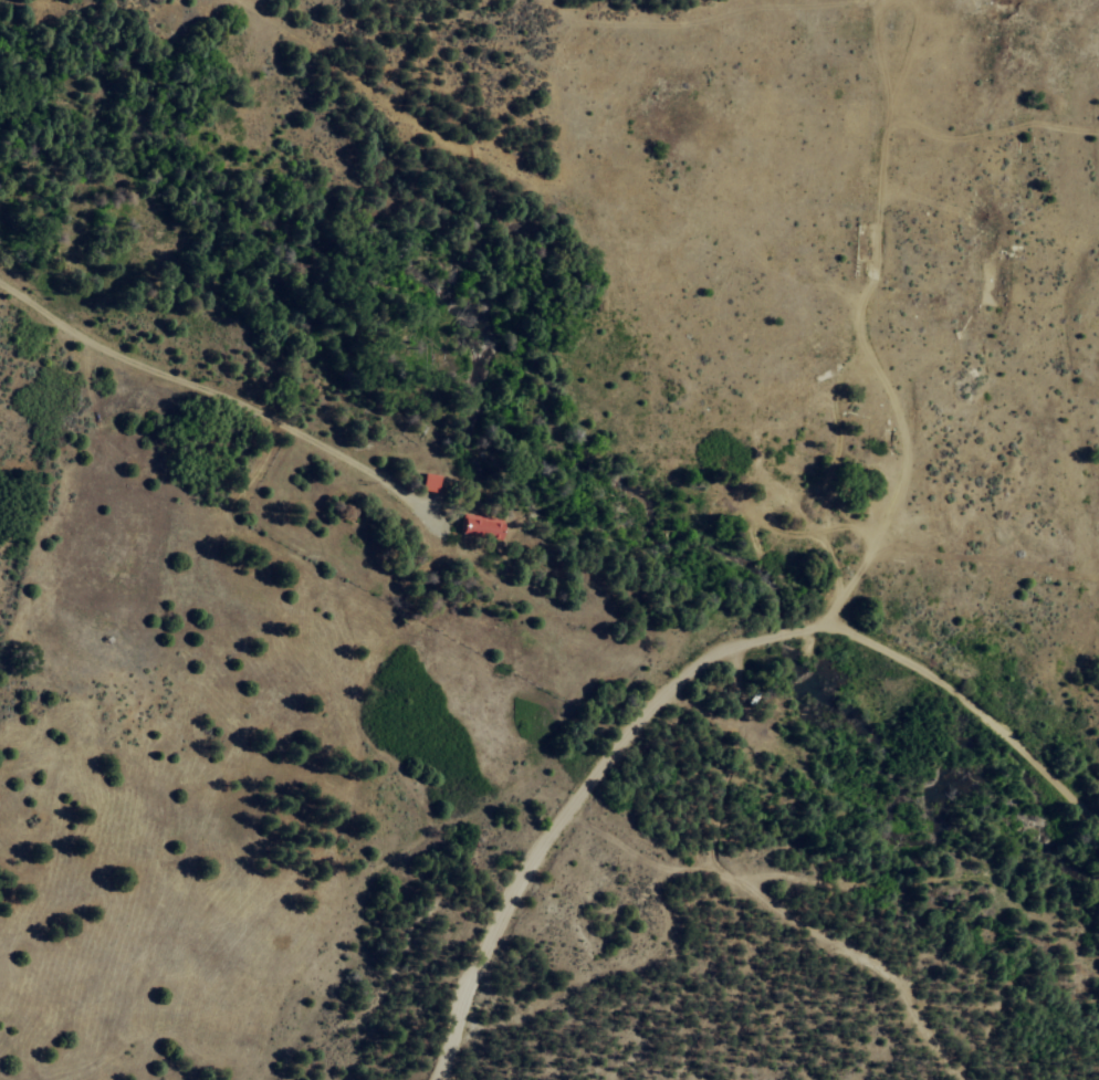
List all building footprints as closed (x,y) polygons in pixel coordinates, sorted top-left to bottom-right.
[(435,492),(437,475),(421,473),(419,491),(435,492)] [(496,539),(500,520),(461,514),(458,534),(496,539)]
